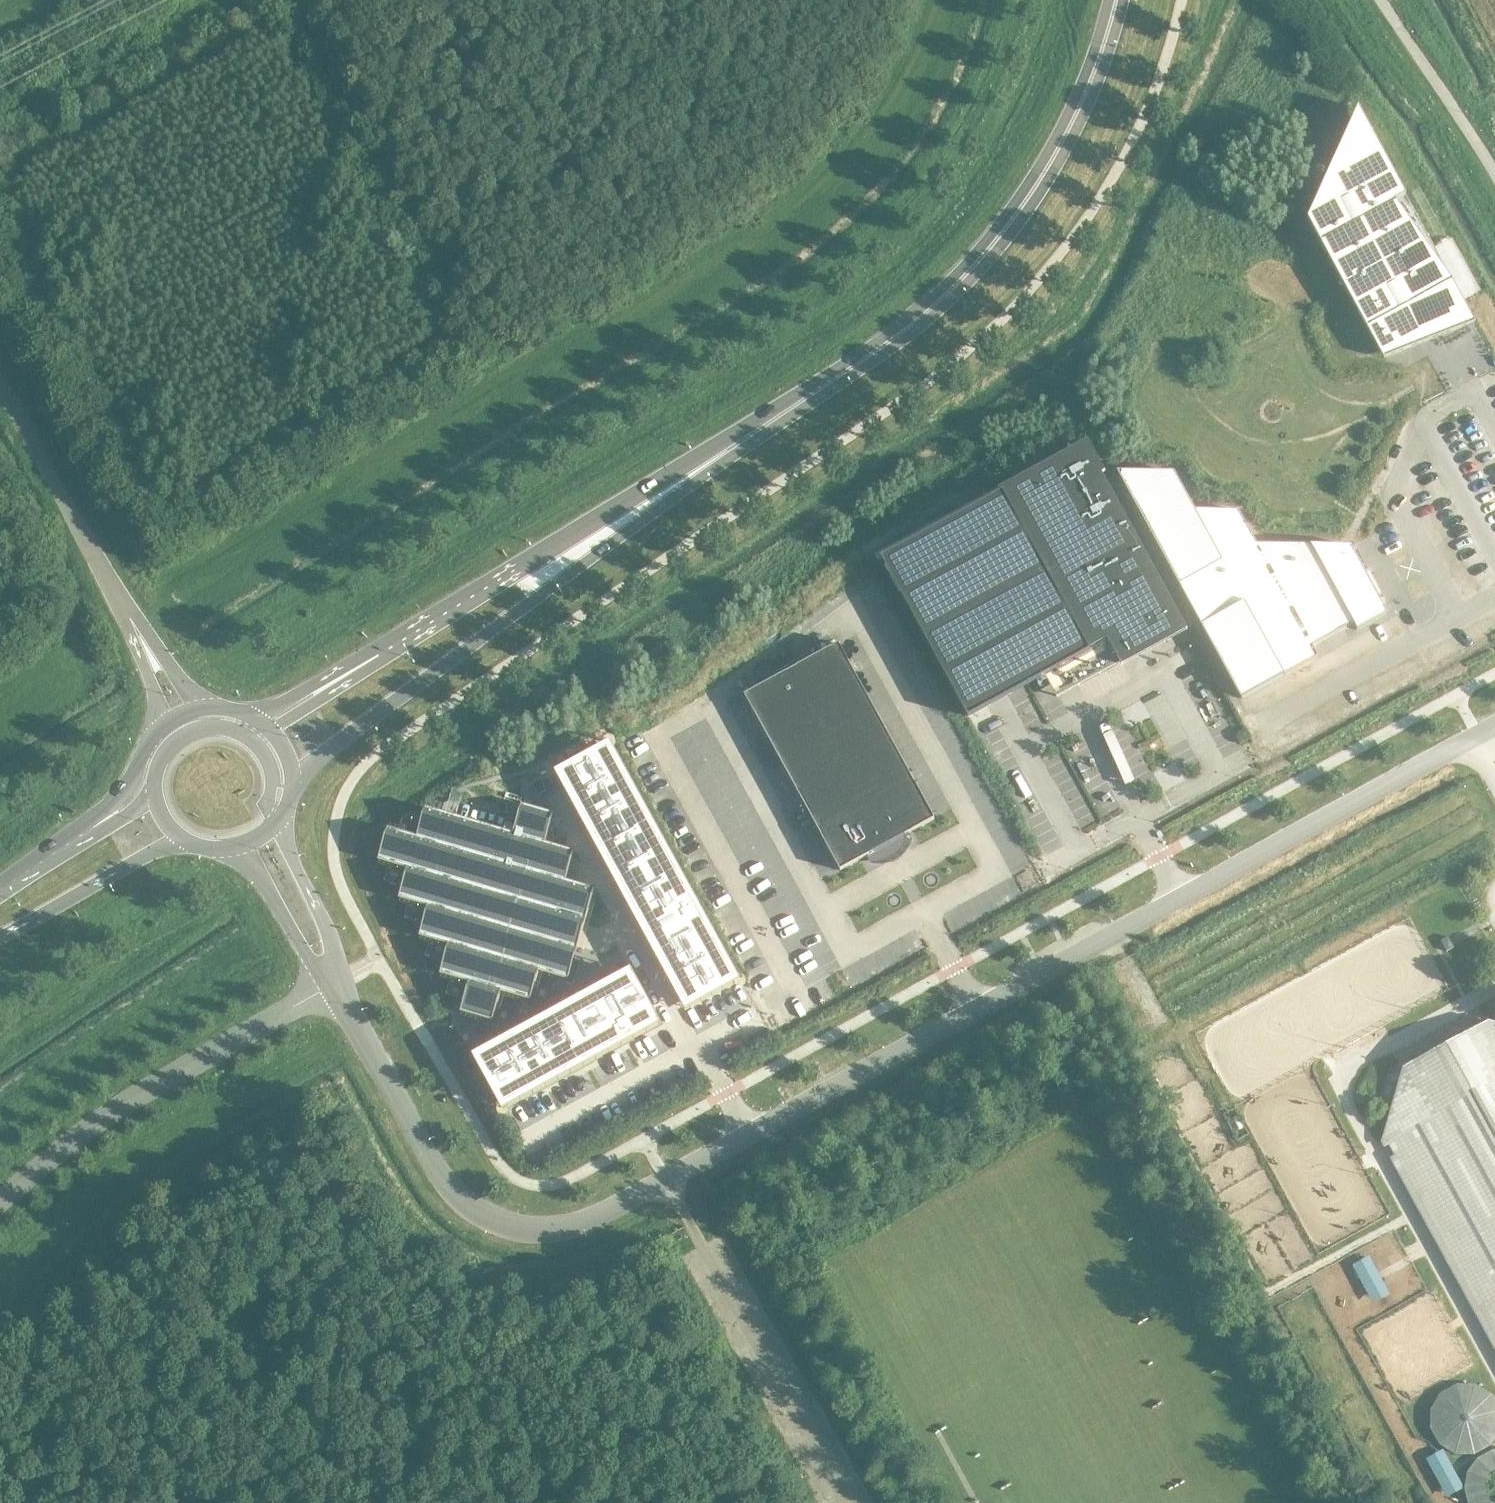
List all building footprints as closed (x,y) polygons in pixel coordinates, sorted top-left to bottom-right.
[(1359,109),(1333,165),(1333,164),(1325,175),(1327,179),(1308,220),(1384,358),(1475,322),(1359,109)] [(1187,631),(1185,627),(1102,474),(1105,472),(1088,440),(998,490),(1000,493),(881,558),(968,717),(1045,675),(1045,676),(1040,678),(1039,679),(1039,680),(1038,681),(1038,682),(1038,684),(1038,685),(1039,686),(1040,687),(1041,687),(1043,688),(1045,687),(1050,684),(1057,697),(1120,663),(1122,666),(1187,631)] [(1381,600),(1377,593),(1366,574),(1370,572),(1369,571),(1366,573),(1351,546),(1257,544),(1239,511),(1194,510),(1174,472),(1117,471),(1241,698),(1318,656),(1313,646),(1353,623),(1357,630),(1388,613),(1381,602),(1385,600),(1384,598),(1381,600)] [(840,870),(934,819),(839,644),(744,695),(840,870)] [(608,750),(562,775),(688,1004),(733,979),(608,750)] [(470,982),(461,1011),(493,1021),(501,992),(531,1000),(540,969),(570,978),(575,962),(556,956),(552,950),(551,949),(553,943),(577,950),(595,889),(566,881),(574,852),(545,843),(554,814),(522,805),(515,827),(505,824),(503,831),(426,808),(417,837),(388,829),(387,831),(389,831),(394,832),(386,861),(381,859),(379,858),(379,860),(408,869),(399,898),(428,907),(420,936),(449,945),(440,974),(470,982)] [(633,974),(480,1058),(505,1104),(658,1020),(633,974)] [(1488,1030),(1409,1073),(1433,1115),(1387,1140),(1494,1337),(1494,1042),(1488,1030)]
